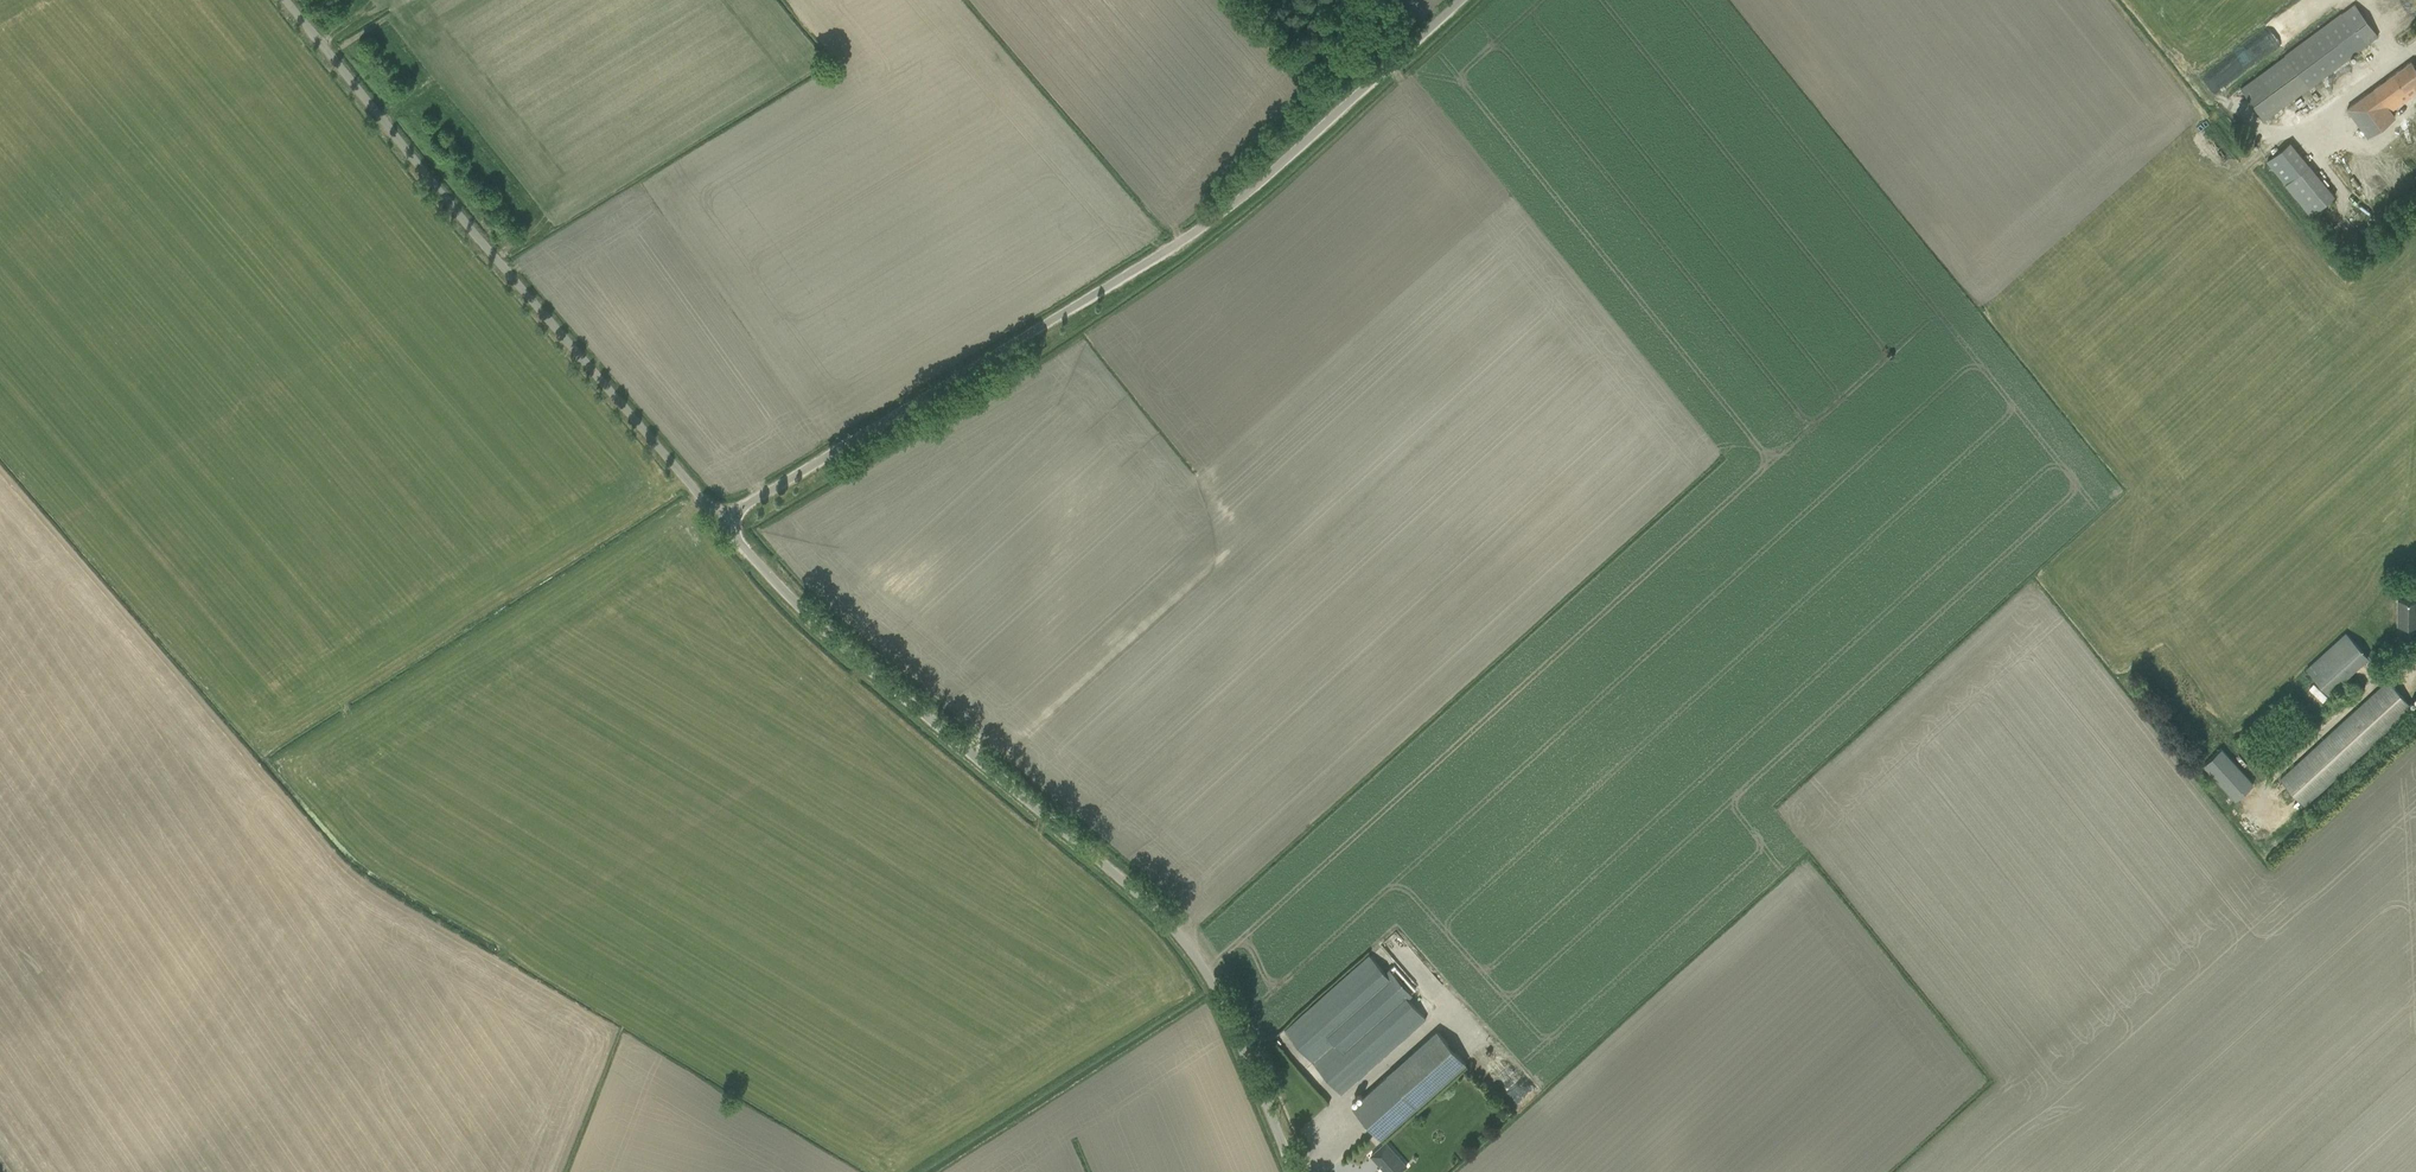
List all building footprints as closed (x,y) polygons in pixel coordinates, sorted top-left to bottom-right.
[(2263,120),(2378,35),(2351,0),(2315,0),(2224,67),(2263,120)] [(2405,91),(2412,86),(2415,91),(2415,68),(2411,61),(2347,108),(2367,136),(2394,117),(2390,111),(2409,97),(2405,91)] [(2310,214),(2334,194),(2289,140),(2265,161),(2310,214)] [(2408,189),(2396,146),(2373,152),(2384,195),(2408,189)] [(2398,626),(2415,626),(2415,616),(2415,615),(2415,600),(2398,600),(2398,626)] [(2368,657),(2346,633),(2288,686),(2309,710),(2368,657)] [(2281,778),(2305,805),(2412,707),(2388,680),(2281,778)] [(2220,747),(2202,764),(2236,799),(2253,782),(2247,776),(2248,776),(2220,747)] [(1368,955),(1285,1030),(1341,1094),(1425,1019),(1407,999),(1416,991),(1395,967),(1386,975),(1368,955)] [(1437,1031),(1388,1075),(1353,1106),(1381,1138),(1466,1063),(1437,1031)] [(1407,1166),(1386,1142),(1371,1155),(1386,1171),(1401,1171),(1407,1166)]
